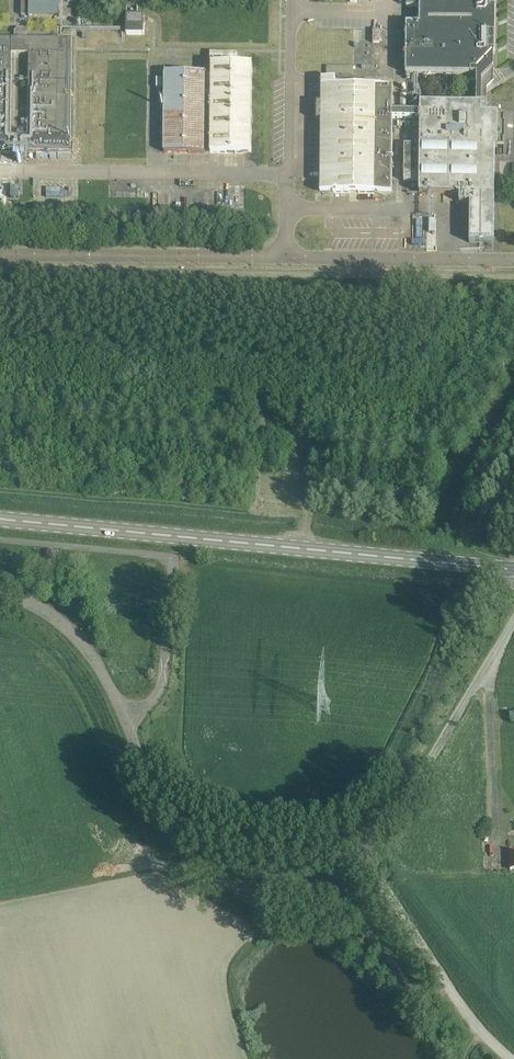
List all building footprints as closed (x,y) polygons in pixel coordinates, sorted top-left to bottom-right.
[(58,16),(58,0),(21,0),(21,16),(58,16)] [(316,112),(316,120),(321,120),(320,191),(333,192),(333,193),(374,193),(374,192),(391,192),(392,118),(420,118),(419,145),(404,145),(403,182),(419,182),(419,194),(459,194),(459,203),(470,204),(469,242),(469,243),(494,243),(493,242),(494,195),(494,194),(494,147),(497,147),(497,146),(494,146),(494,138),(501,138),(501,122),(494,122),(494,114),(497,114),(486,113),(486,92),(481,87),(481,80),(493,68),(493,54),(494,53),(495,0),(406,0),(406,7),(419,7),(419,24),(406,24),(405,74),(476,74),(476,104),(421,103),(420,103),(420,112),(392,112),(392,89),(375,88),(375,87),(335,87),(335,80),(321,79),(321,103),(320,103),(316,103),(316,112)] [(126,34),(144,35),(143,15),(126,15),(126,34)] [(12,151),(12,158),(25,158),(25,151),(70,152),(70,151),(70,139),(71,83),(71,82),(71,40),(71,39),(22,39),(22,38),(22,34),(17,34),(17,38),(17,39),(0,38),(0,151),(12,151)] [(210,73),(164,73),(163,153),(203,153),(204,94),(210,94),(209,153),(250,154),(251,65),(233,65),(233,62),(236,63),(236,53),(209,53),(209,62),(231,62),(231,65),(211,64),(210,73)]
